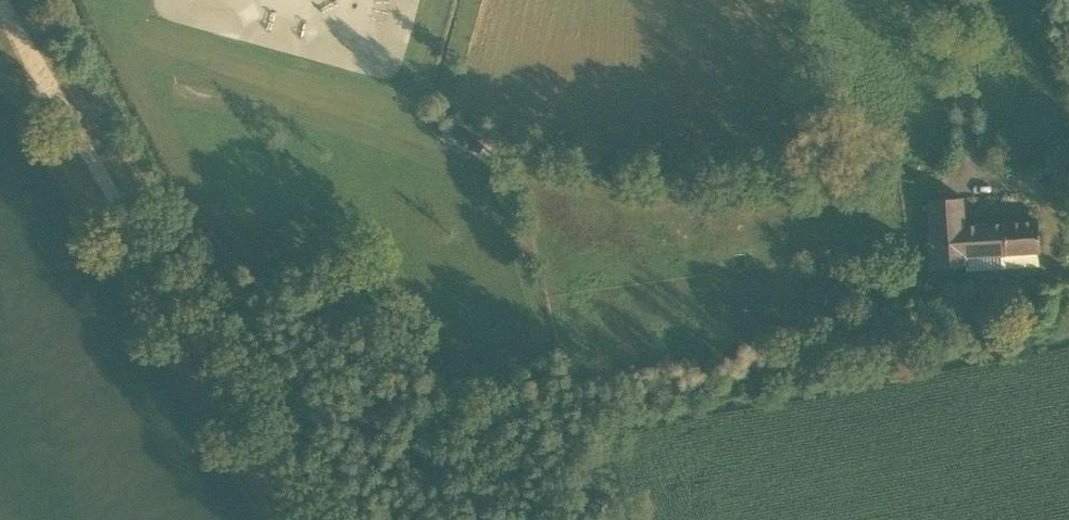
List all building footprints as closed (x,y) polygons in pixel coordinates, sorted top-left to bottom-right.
[(965,224),(963,196),(927,199),(931,266),(968,264),(968,269),(1003,268),(1003,252),(1040,250),(1038,219),(965,224)]
